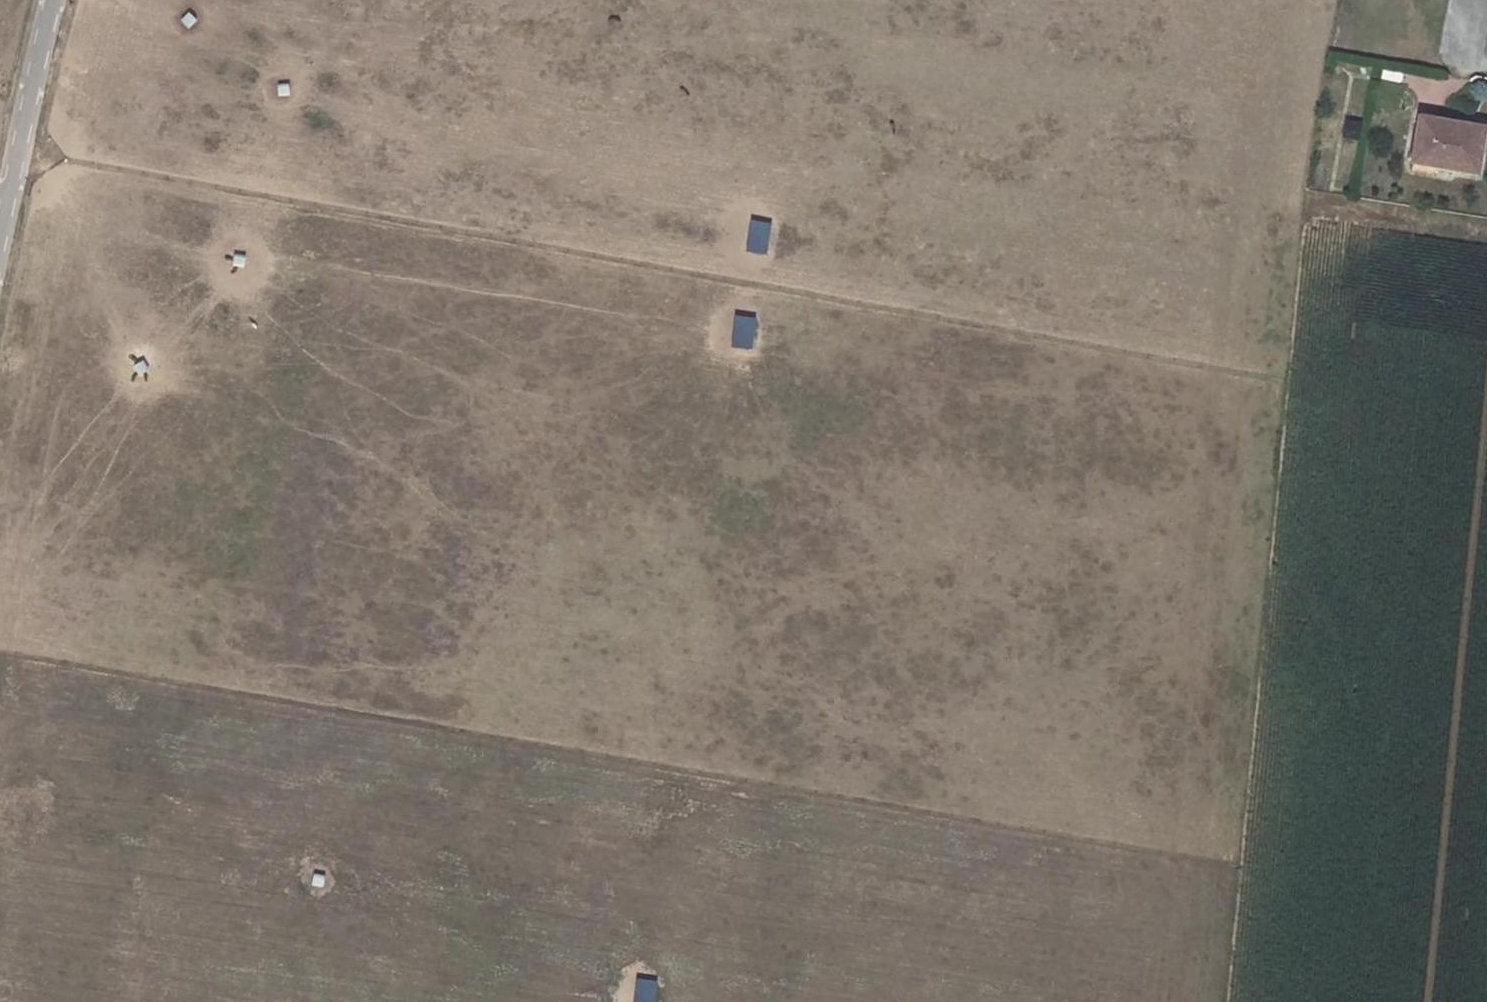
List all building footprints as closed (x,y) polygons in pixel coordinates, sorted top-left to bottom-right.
[(1482,129),(1419,117),(1411,161),(1475,172),(1482,129)]
